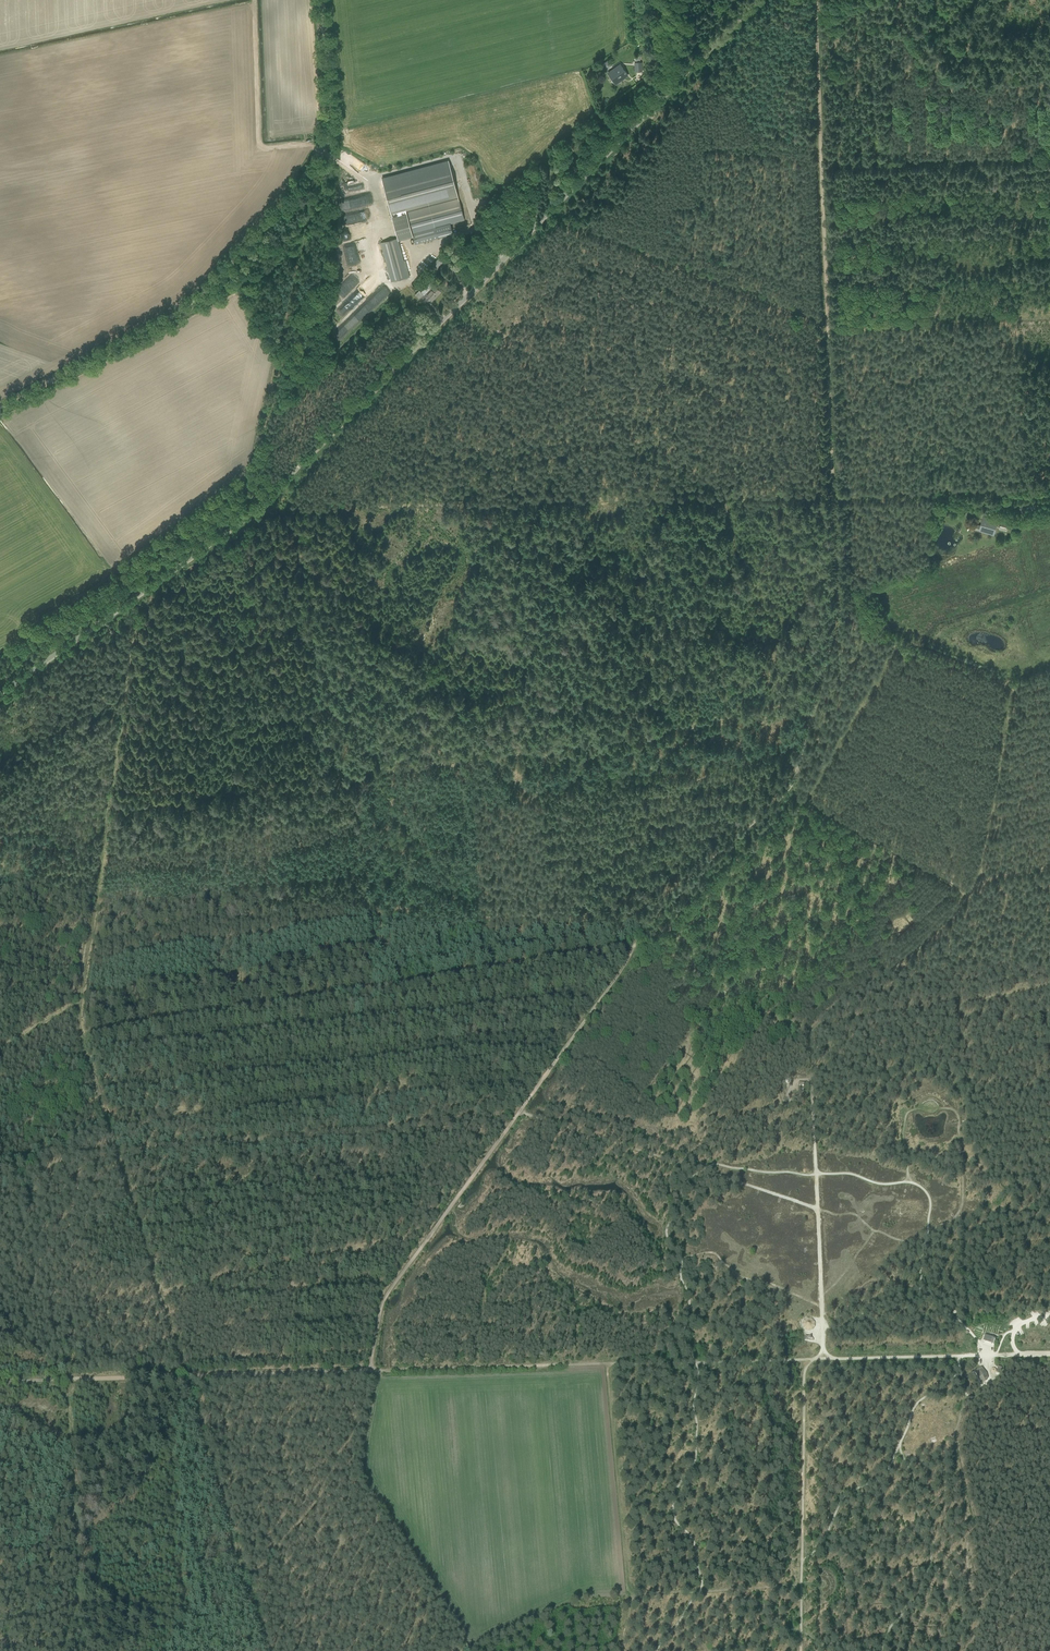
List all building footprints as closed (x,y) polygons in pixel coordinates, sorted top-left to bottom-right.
[(608,74),(611,79),(615,83),(623,78),(623,79),(628,76),(621,65),(608,74)] [(448,160),(381,178),(391,216),(397,238),(398,238),(399,240),(413,237),(412,234),(414,239),(415,244),(453,234),(452,230),(450,224),(464,220),(458,199),(406,213),(406,211),(458,197),(448,160)] [(350,198),(360,197),(359,188),(346,189),(347,194),(350,194),(350,198)] [(397,238),(380,243),(391,282),(410,276),(405,260),(404,260),(399,240),(398,238),(397,238)] [(359,266),(357,258),(349,260),(350,264),(348,265),(349,269),(359,266)] [(432,265),(436,268),(442,262),(438,259),(432,265)] [(415,294),(420,299),(424,303),(427,300),(429,302),(435,296),(436,296),(441,292),(434,285),(430,289),(423,296),(418,291),(415,294)] [(380,291),(383,297),(391,292),(388,286),(380,291)] [(342,339),(351,331),(343,322),(334,331),(342,339)] [(1034,507),(1034,501),(1021,500),(1020,506),(1021,506),(1021,509),(1026,510),(1026,507),(1034,507)] [(975,524),(974,528),(994,534),(996,526),(997,521),(993,520),(993,521),(982,518),(980,526),(975,524)] [(811,1316),(801,1320),(806,1330),(816,1326),(811,1316)] [(996,1339),(985,1335),(983,1340),(994,1344),(995,1339),(996,1339)] [(979,1369),(975,1371),(975,1372),(976,1371),(982,1381),(984,1380),(985,1380),(986,1379),(986,1381),(988,1378),(987,1375),(986,1375),(985,1373),(981,1368),(979,1369)]
